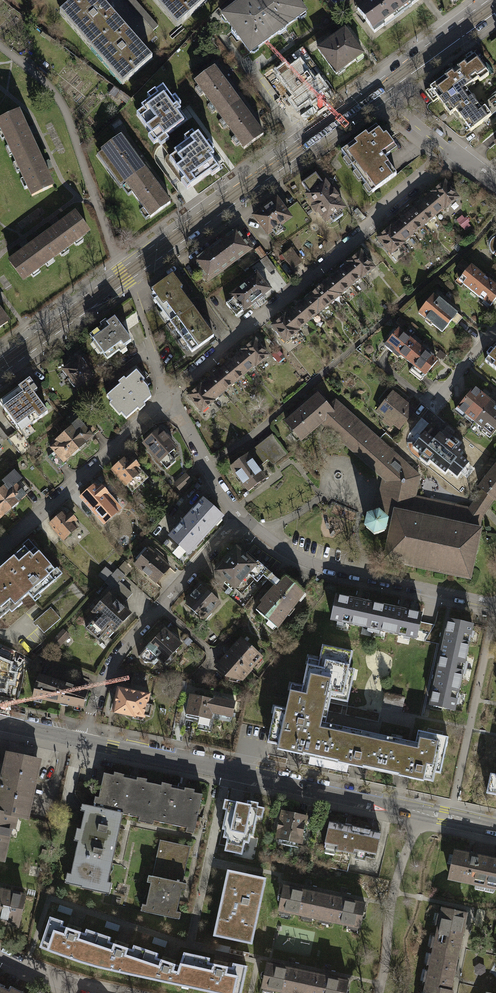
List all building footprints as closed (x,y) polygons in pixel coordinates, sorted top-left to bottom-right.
[(151,60),(101,0),(74,0),(65,7),(125,80),(151,60)] [(154,29),(158,25),(135,0),(128,0),(154,29)] [(206,1),(205,0),(163,0),(181,21),(206,1)] [(250,52),(309,10),(302,0),(239,0),(221,13),(250,52)] [(359,9),(376,31),(418,0),(372,0),(359,9)] [(348,27),(318,49),(337,74),(366,53),(348,27)] [(476,56),(427,92),(434,102),(439,98),(441,100),(454,90),(458,95),(466,89),(480,79),(482,81),(490,75),(476,56)] [(285,64),(278,70),(281,74),(280,75),(295,96),(291,99),(297,108),(310,98),(312,101),(320,96),(318,93),(326,87),(319,78),(314,81),(300,62),(289,69),(285,64)] [(194,81),(219,115),(239,101),(214,67),(194,81)] [(155,145),(187,123),(184,119),(182,116),(184,115),(165,89),(132,113),(155,145)] [(482,110),(466,89),(458,95),(454,90),(441,100),(452,115),(457,112),(472,132),(493,116),(486,108),(482,110)] [(493,116),(495,114),(495,97),(485,106),(486,108),(493,116)] [(263,134),(239,101),(219,115),(244,148),(263,134)] [(16,162),(26,157),(24,154),(35,149),(30,138),(26,129),(19,113),(0,121),(0,127),(16,162)] [(384,136),(377,126),(342,151),(372,192),(397,174),(385,158),(390,154),(388,150),(395,145),(387,134),(384,136)] [(101,151),(127,184),(146,169),(120,136),(101,151)] [(190,193),(222,170),(219,167),(217,164),(218,162),(200,137),(167,160),(190,193)] [(41,160),(35,149),(24,154),(26,157),(16,162),(32,196),(53,186),(46,172),(41,160)] [(171,203),(146,169),(127,184),(152,217),(171,203)] [(323,184),(315,174),(302,184),(309,193),(307,195),(313,203),(313,207),(316,212),(319,212),(326,220),(344,207),(337,198),(338,197),(333,191),(332,192),(324,182),(323,184)] [(433,192),(433,193),(444,207),(445,208),(457,198),(444,182),(433,192)] [(434,216),(444,207),(433,193),(422,202),(434,216)] [(290,218),(276,200),(254,216),(267,234),(290,218)] [(423,225),(434,216),(422,202),(411,211),(423,225)] [(412,234),(423,225),(411,211),(401,221),(412,234)] [(65,220),(42,237),(49,247),(52,244),(59,254),(89,232),(75,212),(65,220)] [(464,220),(460,224),(465,229),(469,226),(464,220)] [(402,243),(412,234),(401,221),(390,229),(402,243)] [(403,243),(402,243),(390,229),(390,228),(377,239),(390,254),(403,243)] [(237,230),(215,246),(229,266),(251,249),(237,230)] [(24,279),(59,254),(52,244),(49,247),(42,237),(22,251),(10,260),(24,279)] [(206,282),(229,266),(215,246),(192,262),(206,282)] [(259,246),(254,250),(260,258),(265,254),(259,246)] [(291,249),(282,255),(292,268),(301,262),(291,249)] [(349,263),(361,277),(362,278),(374,268),(361,252),(348,262),(349,263)] [(266,256),(258,261),(267,276),(275,271),(266,256)] [(338,272),(350,286),(361,277),(349,263),(338,272)] [(458,280),(491,306),(495,300),(495,286),(489,281),(491,279),(485,274),(483,276),(470,266),(458,280)] [(350,286),(338,272),(328,281),(339,295),(350,286)] [(257,274),(244,284),(256,300),(269,289),(262,280),(264,279),(260,274),(258,275),(257,274)] [(180,317),(190,310),(185,303),(187,301),(179,290),(182,288),(173,275),(151,291),(154,294),(151,295),(170,321),(178,315),(180,317)] [(339,295),(328,281),(317,290),(329,304),(339,295)] [(236,316),(256,300),(244,284),(231,295),(233,298),(226,304),(236,316)] [(329,304),(317,290),(306,299),(317,313),(329,304)] [(433,294),(418,314),(441,332),(450,321),(452,323),(459,315),(433,294)] [(317,313),(306,299),(295,308),(307,322),(317,313)] [(178,315),(170,321),(193,352),(213,337),(192,308),(190,310),(180,317),(178,315)] [(307,322),(295,308),(285,317),(296,331),(307,322)] [(126,329),(142,323),(138,315),(123,321),(126,329)] [(296,331),(285,317),(284,316),(272,326),(285,341),(297,331),(296,331)] [(101,327),(88,336),(92,342),(90,344),(98,354),(101,352),(106,358),(117,350),(119,353),(125,348),(123,346),(129,342),(112,318),(106,323),(104,320),(99,324),(101,327)] [(406,360),(418,345),(411,340),(398,329),(384,346),(393,353),(395,350),(406,360)] [(414,336),(411,340),(418,345),(421,341),(414,336)] [(243,350),(244,350),(255,365),(256,366),(268,356),(255,340),(243,350)] [(418,345),(406,360),(413,366),(423,374),(425,376),(437,361),(418,345)] [(493,350),(491,349),(487,353),(490,356),(485,361),(495,369),(495,347),(493,350)] [(244,373),(255,365),(244,350),(233,360),(244,373)] [(64,369),(71,378),(68,380),(73,387),(75,386),(76,387),(92,376),(79,358),(76,361),(75,359),(69,363),(70,364),(64,369)] [(233,382),(244,373),(233,360),(222,369),(233,382)] [(423,374),(413,366),(409,372),(418,380),(423,374)] [(223,392),(233,382),(222,369),(211,378),(223,392)] [(134,370),(105,396),(125,418),(148,397),(145,388),(140,382),(142,380),(134,370)] [(213,400),(223,392),(211,378),(201,387),(213,400)] [(0,401),(0,405),(18,429),(25,424),(28,428),(47,413),(32,393),(36,390),(28,380),(0,401)] [(213,401),(213,400),(201,387),(200,386),(188,397),(200,412),(213,401)] [(465,414),(474,421),(489,403),(486,399),(487,398),(475,387),(455,410),(463,417),(465,414)] [(415,410),(393,391),(376,411),(398,429),(415,410)] [(323,424),(325,426),(341,408),(334,401),(327,405),(317,394),(310,401),(285,422),(301,441),(321,423),(323,424)] [(489,403),(474,421),(483,429),(481,431),(488,437),(495,428),(495,405),(495,404),(494,406),(489,403)] [(419,475),(341,408),(325,426),(385,480),(381,496),(378,512),(366,520),(373,534),(382,532),(389,534),(383,561),(470,577),(481,527),(483,518),(483,515),(488,505),(477,498),(469,507),(415,495),(419,475)] [(89,420),(83,425),(92,436),(98,431),(89,420)] [(73,425),(64,433),(79,450),(85,445),(85,442),(92,436),(83,425),(81,422),(75,427),(73,425)] [(440,464),(455,445),(444,436),(445,434),(434,426),(418,446),(440,464)] [(159,429),(143,444),(160,461),(173,449),(170,445),(172,443),(159,429)] [(73,455),(79,450),(64,433),(55,441),(57,443),(51,447),(55,452),(63,461),(71,455),(73,455)] [(273,435),(247,455),(257,467),(270,458),(273,463),(286,453),(273,435)] [(63,461),(55,452),(48,458),(59,470),(66,464),(63,461)] [(247,455),(230,467),(249,491),(265,479),(257,467),(247,455)] [(126,458),(112,470),(132,492),(148,477),(130,458),(128,460),(126,458)] [(479,488),(483,490),(477,498),(488,505),(493,498),(495,501),(495,500),(495,465),(479,488)] [(0,490),(0,496),(11,508),(31,490),(13,471),(2,481),(6,485),(0,490)] [(186,474),(175,484),(179,489),(190,479),(186,474)] [(94,485),(81,497),(94,512),(110,497),(101,486),(98,489),(94,485)] [(11,508),(0,496),(0,518),(11,508)] [(183,522),(171,536),(175,541),(183,547),(186,551),(193,544),(196,546),(215,525),(213,523),(219,516),(203,500),(187,518),(183,514),(179,518),(183,522)] [(63,512),(49,524),(64,540),(80,525),(69,514),(67,516),(63,512)] [(0,566),(0,568),(24,596),(27,594),(34,602),(42,596),(39,593),(63,573),(57,566),(55,567),(29,537),(20,545),(22,547),(0,566)] [(175,556),(183,547),(175,541),(173,543),(169,540),(163,546),(175,556)] [(254,565),(236,548),(215,571),(234,588),(236,586),(243,592),(254,579),(261,585),(272,574),(258,561),(254,565)] [(134,565),(156,583),(169,566),(148,549),(134,565)] [(127,561),(120,566),(127,574),(133,569),(127,561)] [(24,596),(0,568),(0,618),(24,596)] [(106,568),(99,575),(105,580),(111,573),(106,568)] [(117,570),(105,583),(112,590),(119,582),(125,576),(117,570)] [(275,586),(256,609),(276,626),(303,591),(285,576),(281,581),(273,574),(268,580),(275,586)] [(119,582),(112,590),(124,600),(131,593),(119,582)] [(219,602),(203,587),(198,592),(195,589),(189,595),(192,598),(186,604),(205,622),(212,615),(209,612),(219,602)] [(103,633),(108,637),(130,614),(108,593),(92,610),(97,615),(85,628),(97,639),(103,633)] [(374,629),(378,605),(337,595),(330,620),(374,629)] [(378,605),(374,629),(416,638),(421,614),(378,605)] [(51,607),(34,622),(43,633),(61,619),(51,607)] [(438,663),(463,668),(472,624),(448,619),(438,663)] [(163,662),(168,664),(173,658),(172,654),(181,644),(164,629),(138,656),(143,662),(151,663),(157,657),(163,662)] [(68,636),(62,630),(48,645),(54,651),(68,636)] [(260,656),(241,638),(215,666),(225,676),(241,680),(250,671),(249,668),(260,656)] [(296,705),(324,710),(328,711),(330,699),(347,702),(352,679),(346,678),(352,651),(321,645),(317,667),(307,665),(300,693),(290,691),(288,698),(297,700),(296,705)] [(9,690),(15,663),(0,660),(0,688),(9,690)] [(463,668),(438,663),(431,706),(454,709),(463,668)] [(151,673),(134,671),(132,684),(149,687),(151,673)] [(33,696),(83,707),(86,692),(38,674),(33,696)] [(148,694),(118,688),(113,711),(132,715),(132,717),(142,720),(143,715),(148,716),(151,705),(146,704),(148,694)] [(403,698),(384,694),(381,707),(400,711),(403,698)] [(217,701),(191,695),(187,717),(198,719),(199,715),(210,718),(211,711),(233,716),(236,701),(218,698),(217,701)] [(320,759),(326,729),(320,727),(324,710),(296,705),(297,700),(288,698),(284,716),(273,713),(267,742),(278,745),(276,749),(320,759)] [(380,771),(387,742),(380,740),(380,738),(333,728),(332,730),(326,729),(320,759),(380,771)] [(387,742),(380,771),(423,781),(424,779),(432,781),(435,772),(440,773),(448,737),(427,733),(426,739),(419,737),(417,746),(394,741),(393,743),(387,742)] [(6,763),(0,762),(0,775),(3,775),(2,780),(4,780),(3,786),(1,785),(0,789),(0,793),(4,794),(3,803),(0,803),(0,813),(13,815),(13,816),(27,819),(37,771),(39,760),(8,753),(6,763)] [(494,775),(489,773),(484,793),(495,795),(495,766),(494,775)] [(104,773),(96,808),(123,814),(146,819),(154,784),(147,782),(147,780),(140,778),(139,781),(121,777),(121,774),(114,772),(114,775),(104,773)] [(161,786),(154,784),(146,819),(195,830),(202,794),(194,793),(195,790),(188,788),(187,791),(168,787),(169,784),(162,783),(161,786)] [(247,804),(224,799),(222,809),(226,810),(222,830),(225,830),(223,838),(227,839),(224,851),(242,855),(245,843),(249,843),(250,836),(253,836),(257,817),(262,818),(264,808),(258,806),(259,803),(247,801),(247,804)] [(85,806),(79,835),(117,843),(123,814),(96,808),(85,806)] [(306,817),(283,812),(281,822),(280,821),(278,829),(279,829),(278,837),(300,842),(301,839),(303,840),(305,832),(303,831),(306,817)] [(3,860),(13,816),(13,815),(0,813),(0,860),(3,860)] [(380,833),(330,822),(324,847),(375,858),(380,833)] [(106,894),(117,843),(79,835),(68,884),(81,887),(81,888),(106,894)] [(152,876),(183,883),(184,878),(190,846),(160,840),(152,876)] [(304,846),(298,845),(296,855),(302,856),(304,846)] [(450,877),(485,885),(490,859),(455,851),(450,877)] [(490,859),(485,885),(495,887),(495,860),(490,859)] [(260,877),(228,871),(216,927),(222,929),(220,936),(246,942),(247,934),(253,935),(264,887),(258,885),(260,877)] [(175,919),(183,883),(152,876),(144,912),(175,919)] [(317,906),(320,894),(310,892),(310,891),(304,890),(303,890),(284,886),(279,910),(321,919),(323,907),(317,906)] [(0,890),(0,919),(18,923),(25,895),(0,890)] [(339,898),(320,894),(317,906),(323,907),(321,919),(360,927),(365,903),(345,899),(339,897),(339,898)] [(442,907),(434,947),(445,949),(444,954),(456,956),(466,912),(442,907)] [(82,962),(89,964),(90,958),(98,934),(87,930),(85,934),(62,926),(63,922),(50,918),(42,941),(52,945),(50,951),(82,962)] [(110,938),(98,934),(90,958),(89,964),(98,967),(137,976),(146,950),(134,946),(132,950),(109,942),(110,938)] [(434,947),(425,991),(427,991),(434,992),(439,992),(440,987),(450,989),(456,956),(444,954),(445,949),(434,947)] [(158,954),(146,950),(137,976),(190,987),(197,956),(184,953),(180,966),(156,958),(158,954)] [(197,956),(190,987),(217,992),(231,992),(232,990),(241,992),(246,966),(233,964),(232,968),(208,963),(209,958),(197,956)] [(290,992),(305,992),(307,984),(301,983),(303,971),(293,969),(293,968),(287,967),(267,963),(262,987),(290,992)] [(303,971),(301,983),(307,984),(305,992),(345,992),(348,981),(328,976),(329,976),(322,974),(322,975),(303,971)]
